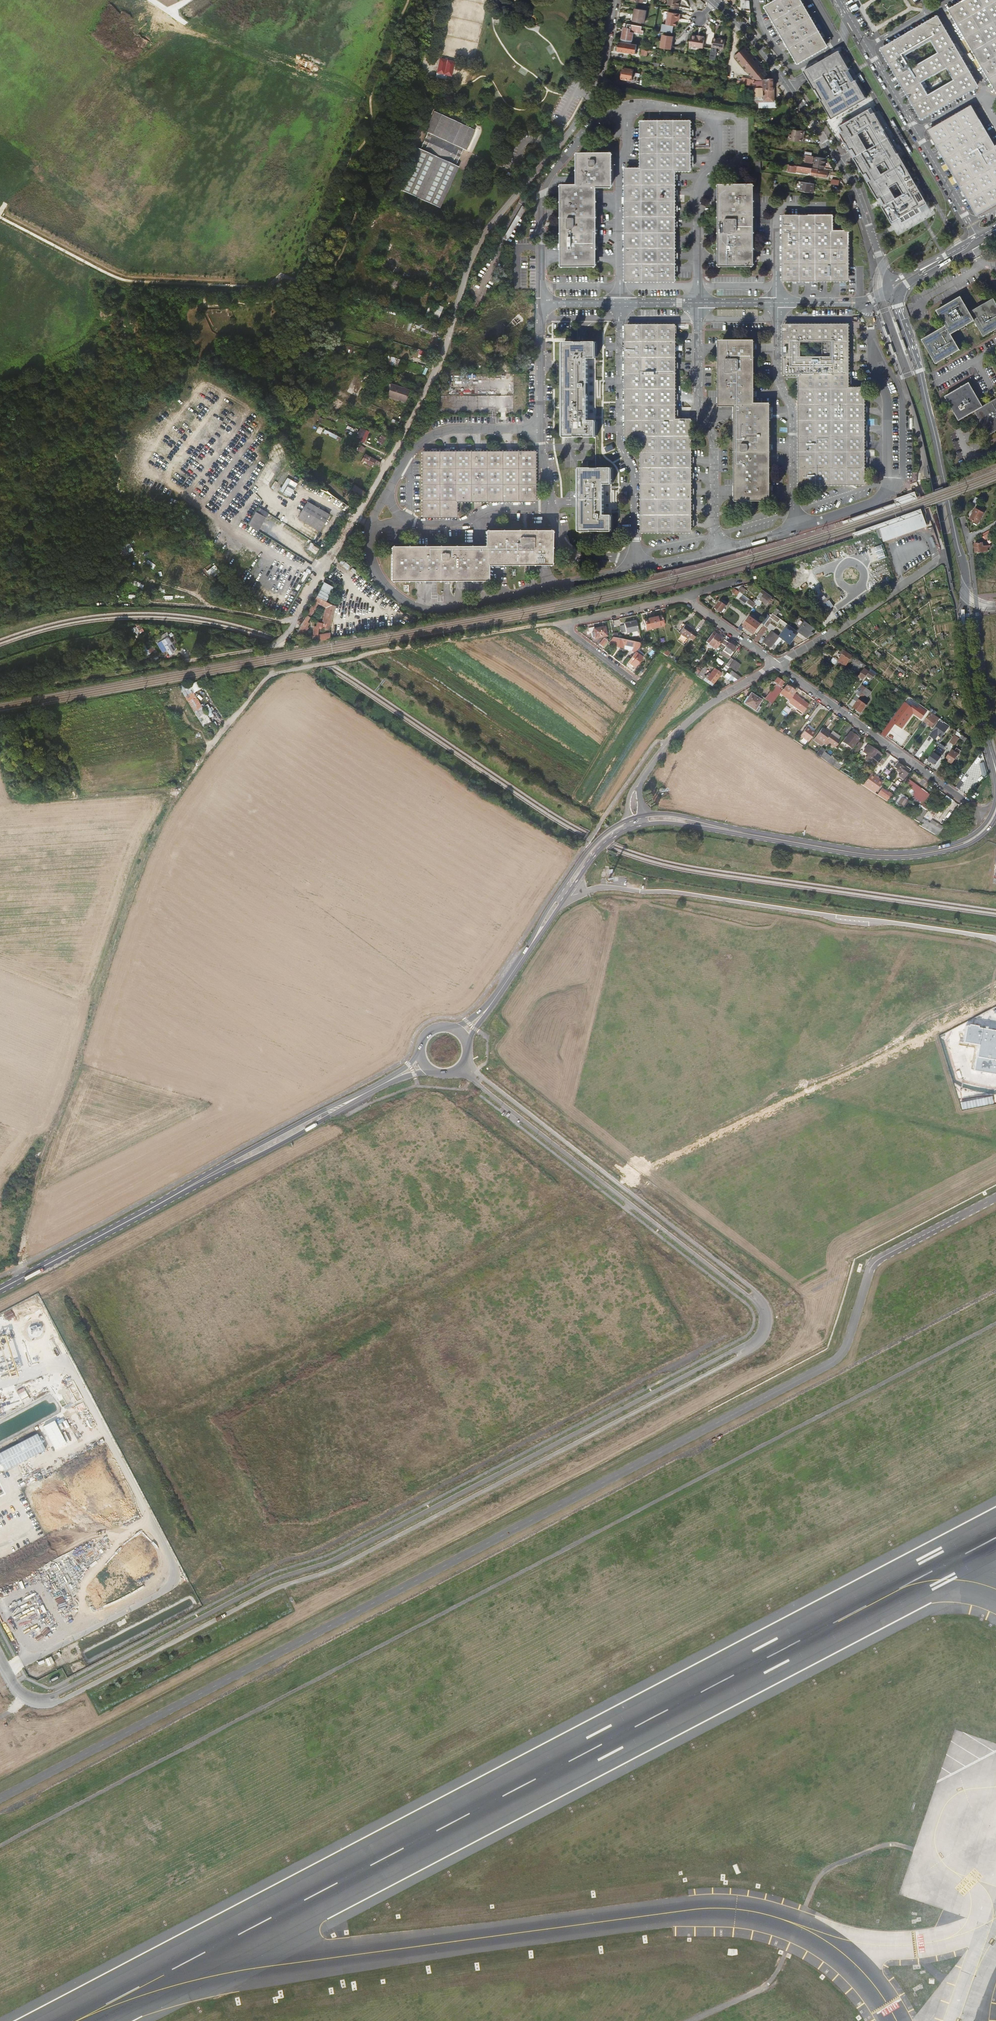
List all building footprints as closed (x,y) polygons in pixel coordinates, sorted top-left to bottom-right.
[(747,0),(742,0),(741,7),(745,8),(745,9),(750,10),(750,0),(747,0)] [(800,0),(778,0),(767,7),(799,62),(827,45),(800,0)] [(947,9),(995,93),(995,0),(962,0),(947,9)] [(644,23),(647,10),(636,8),(635,13),(636,13),(635,21),(644,23)] [(680,14),(669,12),(667,24),(676,26),(677,21),(678,19),(679,19),(680,14)] [(935,16),(907,33),(915,47),(929,40),(936,53),(923,60),(932,75),(945,67),(952,44),(935,16)] [(642,30),(642,26),(631,24),(630,28),(629,28),(628,31),(625,31),(625,30),(624,34),(623,34),(622,38),(633,40),(633,36),(632,35),(633,32),(643,34),(644,31),(642,30)] [(878,49),(902,93),(919,83),(932,75),(923,60),(910,69),(902,55),(915,47),(907,33),(878,49)] [(671,49),(673,36),(663,35),(661,48),(671,49)] [(703,48),(705,38),(704,37),(705,36),(699,35),(699,36),(698,36),(691,35),(690,46),(703,48)] [(725,44),(725,40),(713,38),(712,47),(724,49),(724,48),(725,44)] [(618,51),(636,54),(637,44),(619,42),(618,51)] [(919,83),(902,93),(920,120),(977,87),(952,44),(945,67),(952,80),(926,95),(919,83)] [(766,70),(747,46),(735,56),(754,80),(754,79),(755,80),(755,81),(748,80),(747,85),(748,85),(754,86),(754,101),(774,101),(774,79),(772,79),(772,78),(769,79),(769,75),(768,75),(765,71),(766,70)] [(647,56),(648,51),(653,52),(653,50),(642,48),(641,55),(647,56)] [(867,99),(856,80),(855,80),(853,76),(853,75),(853,74),(852,74),(851,74),(849,70),(850,69),(839,50),(804,71),(808,77),(815,89),(816,89),(822,99),(821,100),(832,119),(867,99)] [(439,58),(436,72),(451,76),(454,61),(447,59),(447,58),(445,57),(444,59),(439,58)] [(640,74),(633,72),(634,70),(624,68),(622,78),(632,80),(633,76),(640,77),(640,74)] [(930,131),(977,213),(995,202),(995,147),(971,106),(930,131)] [(870,111),(869,109),(840,126),(841,127),(840,128),(841,132),(840,133),(850,150),(852,150),(854,153),(855,156),(854,157),(864,174),(865,174),(869,180),(868,181),(879,199),(879,198),(883,204),(882,205),(893,223),(899,219),(902,224),(923,212),(920,207),(927,203),(898,153),(897,153),(884,131),(885,130),(875,112),(874,113),(872,110),(870,111)] [(475,130),(433,110),(424,131),(427,132),(419,148),(416,147),(398,188),(440,207),(459,166),(456,165),(459,158),(463,149),(466,150),(475,130)] [(675,279),(674,169),(690,169),(690,121),(642,121),(642,169),(626,169),(627,280),(675,279)] [(804,138),(805,131),(794,129),(793,134),(790,134),(789,140),(800,142),(801,137),(804,138)] [(756,159),(760,160),(760,156),(759,156),(759,151),(758,151),(758,148),(767,150),(767,148),(755,146),(756,159)] [(596,264),(596,185),(612,185),(612,153),(579,153),(579,184),(564,185),(564,264),(596,264)] [(813,163),(814,156),(806,155),(805,161),(813,163)] [(827,158),(816,157),(815,166),(825,168),(824,170),(833,171),(834,169),(833,168),(827,158)] [(827,178),(828,172),(818,170),(818,169),(795,165),(794,166),(789,165),(788,171),(797,173),(797,171),(811,173),(811,175),(827,178)] [(814,188),(814,184),(802,182),(800,190),(812,192),(812,188),(814,188)] [(754,264),(753,184),(721,184),(721,187),(721,205),(721,243),(721,264),(754,264)] [(932,212),(927,203),(920,207),(923,212),(902,224),(899,219),(893,223),(898,232),(923,217),(932,212)] [(848,279),(848,231),(832,231),(832,216),(784,216),(784,279),(848,279)] [(437,263),(429,259),(424,269),(433,273),(437,263)] [(387,263),(381,260),(378,268),(384,271),(383,272),(400,278),(400,279),(436,293),(440,285),(422,278),(421,277),(411,273),(411,272),(387,262),(387,263)] [(970,313),(961,297),(950,303),(937,310),(946,327),(935,333),(923,340),(937,363),(948,357),(960,350),(952,335),(964,328),(975,321),(984,337),(995,330),(995,303),(993,298),(982,305),(970,313)] [(433,309),(427,306),(421,321),(423,323),(420,332),(436,336),(438,328),(436,328),(437,326),(438,321),(446,324),(450,310),(443,307),(441,306),(435,304),(433,309)] [(132,320),(121,323),(123,330),(134,327),(132,320)] [(643,437),(643,508),(643,531),(678,531),(691,531),(691,420),(675,420),(675,326),(674,326),(627,326),(627,437),(643,437)] [(848,374),(848,326),(784,326),(784,374),(800,374),(848,374)] [(580,342),(564,342),(564,368),(564,437),(596,437),(596,436),(597,436),(597,422),(596,422),(596,421),(588,420),(588,358),(596,358),(596,357),(597,357),(597,343),(596,343),(596,342),(580,342)] [(754,342),(721,342),(722,405),(737,405),(737,500),(770,500),(769,405),(754,405),(754,342)] [(400,359),(389,357),(388,363),(398,365),(400,359)] [(848,374),(800,374),(800,484),(864,484),(864,389),(848,389),(848,374)] [(983,406),(976,394),(970,382),(945,397),(959,421),(975,412),(981,423),(989,435),(995,431),(995,399),(983,406)] [(405,402),(409,390),(391,384),(387,397),(405,402)] [(316,420),(329,425),(331,420),(318,415),(316,420)] [(360,439),(360,440),(361,441),(364,442),(368,431),(360,427),(358,431),(357,431),(356,433),(357,433),(356,437),(360,439)] [(336,437),(336,439),(339,440),(341,436),(331,431),(331,430),(328,429),(325,428),(323,431),(336,437)] [(377,442),(381,444),(385,437),(380,435),(377,442)] [(534,453),(534,450),(519,450),(506,450),(488,450),(475,450),(471,450),(459,450),(456,450),(443,450),(436,450),(423,450),(423,515),(455,515),(455,499),(533,499),(534,453)] [(361,461),(377,469),(380,462),(374,459),(364,454),(361,461)] [(612,469),(612,468),(596,468),(595,468),(584,468),(580,468),(579,493),(579,502),(579,530),(597,531),(610,531),(610,529),(611,529),(611,516),(610,516),(610,514),(602,514),(603,483),(605,483),(606,484),(612,484),(612,483),(613,483),(613,469),(612,469)] [(281,492),(290,497),(298,484),(288,479),(281,492)] [(346,494),(359,502),(364,492),(352,485),(346,494)] [(909,498),(908,494),(895,499),(896,502),(902,500),(909,498)] [(299,519),(321,531),(330,515),(308,502),(299,519)] [(257,506),(249,526),(261,530),(268,511),(257,506)] [(978,523),(984,513),(976,508),(973,513),(972,515),(970,519),(978,523)] [(883,537),(882,537),(884,542),(928,526),(923,513),(922,509),(852,532),(854,538),(880,529),(880,530),(880,529),(908,519),(910,524),(912,530),(884,540),(883,537)] [(910,524),(908,519),(880,529),(880,530),(877,531),(879,538),(882,537),(883,537),(884,540),(912,530),(910,524)] [(484,578),(484,562),(549,562),(549,529),(484,529),(485,545),(391,545),(391,578),(484,578)] [(993,540),(990,535),(989,532),(984,536),(986,539),(990,537),(991,541),(993,540)] [(312,543),(308,548),(315,553),(319,549),(312,543)] [(987,551),(987,548),(990,547),(990,545),(983,546),(982,543),(975,544),(976,553),(987,551)] [(886,557),(882,544),(867,550),(872,562),(886,557)] [(746,590),(740,586),(734,588),(736,589),(740,592),(743,594),(746,590)] [(773,597),(763,590),(758,598),(763,602),(767,605),(768,603),(770,604),(773,599),(772,599),(773,597)] [(316,595),(306,614),(310,616),(318,602),(323,605),(325,600),(316,595)] [(316,639),(316,640),(331,638),(330,633),(317,635),(318,628),(320,628),(320,626),(323,626),(324,623),(327,624),(328,617),(331,618),(332,615),(329,614),(332,604),(328,601),(326,606),(323,616),(321,616),(319,622),(317,622),(317,625),(315,625),(313,634),(315,636),(308,636),(308,639),(316,639)] [(720,601),(716,607),(718,609),(717,611),(719,613),(720,611),(722,612),(727,606),(720,601)] [(781,619),(773,613),(771,615),(764,625),(766,627),(772,619),(778,623),(781,619)] [(306,614),(301,623),(306,625),(310,617),(310,616),(306,614)] [(652,617),(654,628),(663,626),(660,615),(652,617)] [(646,630),(654,628),(652,617),(644,619),(646,630)] [(754,633),(760,624),(750,617),(744,625),(754,633)] [(625,633),(637,630),(635,621),(623,623),(625,633)] [(816,628),(805,621),(797,631),(806,638),(814,633),(811,631),(816,628)] [(301,623),(296,632),(302,637),(307,626),(306,625),(301,623)] [(679,633),(691,641),(697,633),(694,630),(691,628),(692,627),(686,623),(679,633)] [(594,638),(605,635),(604,626),(592,628),(592,627),(588,628),(588,631),(590,631),(591,637),(594,636),(594,638)] [(782,638),(788,643),(794,634),(785,628),(779,636),(782,638)] [(715,649),(722,638),(715,633),(712,631),(708,637),(710,639),(707,643),(715,649)] [(779,636),(771,631),(763,642),(771,647),(779,636)] [(758,633),(753,640),(756,642),(761,635),(758,633)] [(779,636),(771,647),(774,649),(782,638),(779,636)] [(161,640),(170,654),(173,652),(168,644),(164,638),(161,640)] [(599,644),(604,648),(609,642),(604,638),(599,644)] [(638,647),(641,643),(634,641),(634,642),(616,638),(614,645),(622,647),(623,644),(632,646),(631,651),(635,652),(638,647)] [(735,648),(723,639),(721,644),(725,646),(722,650),(729,656),(735,648)] [(635,652),(627,662),(634,667),(644,654),(639,650),(640,649),(638,647),(635,652)] [(846,666),(852,656),(845,651),(838,661),(846,666)] [(701,668),(704,670),(710,661),(707,659),(701,668)] [(737,662),(733,659),(728,666),(732,669),(737,662)] [(869,671),(864,667),(858,676),(863,680),(867,675),(873,679),(876,675),(870,670),(869,671)] [(696,675),(701,679),(702,677),(700,675),(704,670),(701,668),(696,675)] [(713,684),(720,673),(713,668),(708,676),(706,675),(704,677),(713,684)] [(773,682),(780,687),(780,688),(783,683),(781,681),(781,680),(777,677),(773,682)] [(182,688),(202,726),(211,722),(195,692),(203,687),(199,679),(182,688)] [(794,692),(786,685),(783,690),(791,696),(794,692)] [(774,686),(765,699),(768,702),(771,704),(778,694),(781,690),(782,689),(780,688),(780,687),(778,689),(774,686)] [(872,691),(867,687),(860,696),(863,698),(865,694),(868,696),(872,691)] [(757,706),(761,699),(751,693),(744,703),(756,711),(759,707),(757,706)] [(795,693),(787,703),(802,713),(809,704),(797,696),(798,696),(795,693)] [(849,705),(852,708),(860,696),(857,694),(849,705)] [(867,704),(860,699),(855,707),(862,712),(867,704)] [(917,708),(916,707),(914,712),(922,718),(925,713),(922,711),(924,709),(919,706),(917,708)] [(937,722),(929,715),(924,722),(932,727),(933,724),(935,725),(937,722)] [(948,727),(940,721),(936,726),(944,733),(948,727)] [(850,732),(853,728),(848,724),(845,729),(849,733),(850,732)] [(800,736),(808,742),(814,733),(809,729),(810,729),(807,726),(800,736)] [(887,727),(882,734),(886,736),(891,729),(887,727)] [(815,738),(823,743),(830,734),(821,729),(815,738)] [(859,739),(850,732),(849,733),(842,742),(849,747),(852,742),(856,744),(859,739)] [(830,734),(823,743),(828,746),(830,743),(835,747),(840,741),(830,734)] [(950,741),(955,745),(960,738),(955,734),(950,741)] [(863,744),(860,741),(853,750),(857,752),(863,744)] [(868,745),(882,754),(883,753),(870,743),(868,745)] [(876,766),(880,761),(878,760),(882,754),(868,745),(864,752),(868,755),(866,759),(876,766)] [(947,755),(953,748),(950,746),(944,753),(947,755)] [(817,755),(828,760),(831,755),(824,752),(826,749),(820,747),(817,755)] [(951,763),(958,754),(952,750),(946,759),(951,763)] [(938,754),(934,751),(928,759),(936,764),(942,757),(941,756),(943,754),(939,751),(938,754)] [(884,762),(889,754),(886,752),(880,760),(884,762)] [(828,762),(839,770),(842,766),(838,764),(837,765),(835,764),(836,762),(831,758),(828,762)] [(906,776),(910,770),(898,761),(893,767),(906,776)] [(935,772),(939,774),(943,768),(940,765),(935,772)] [(863,784),(875,793),(880,785),(877,783),(875,786),(868,782),(870,779),(873,775),(871,773),(863,784)] [(926,799),(929,794),(909,779),(905,785),(926,799)] [(967,794),(971,787),(961,780),(957,787),(967,794)] [(878,795),(887,802),(893,794),(889,792),(888,794),(882,790),(878,795)] [(907,801),(902,797),(899,803),(904,806),(907,801)] [(913,818),(920,823),(922,819),(918,817),(919,816),(916,814),(913,818)] [(920,823),(919,825),(924,829),(928,823),(922,819),(920,823)] [(924,829),(937,836),(944,827),(932,821),(930,824),(928,823),(924,829)] [(963,1042),(978,1045),(974,1071),(995,1074),(995,1030),(966,1026),(963,1042)] [(993,1096),(961,1101),(962,1109),(994,1104),(993,1096)] [(46,1450),(42,1442),(43,1441),(39,1433),(0,1452),(0,1462),(4,1470),(46,1450)] [(50,1664),(55,1662),(52,1655),(46,1657),(50,1664)]
